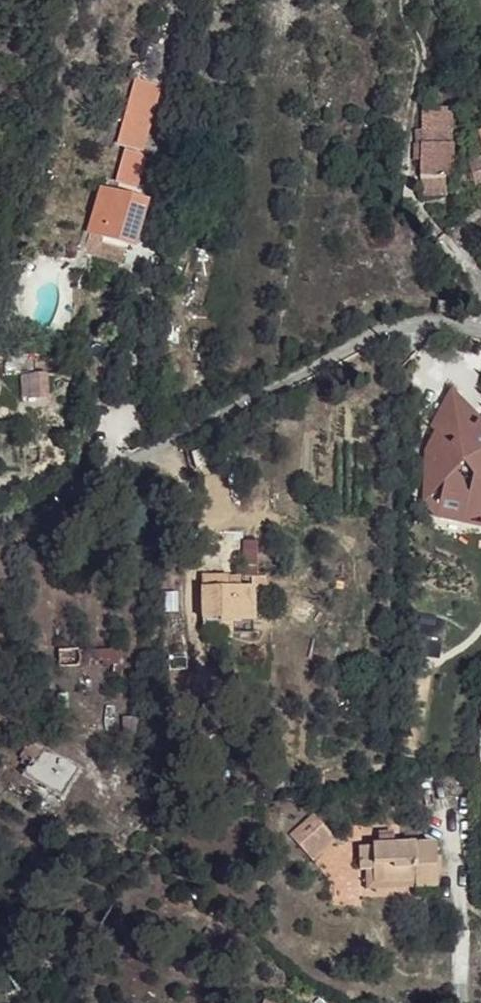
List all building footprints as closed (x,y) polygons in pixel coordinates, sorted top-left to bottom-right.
[(156,86),(162,50),(145,46),(142,68),(132,67),(129,80),(134,81),(156,86)] [(143,151),(160,87),(156,86),(134,81),(117,146),(125,147),(143,151)] [(452,146),(452,109),(423,108),(422,173),(424,199),(448,197),(447,179),(452,176),(453,146),(452,146)] [(135,194),(142,164),(143,151),(125,147),(113,194),(117,195),(119,190),(135,194)] [(469,164),(477,191),(480,189),(480,160),(469,164)] [(134,249),(147,203),(138,200),(140,195),(135,194),(119,190),(117,195),(113,194),(101,190),(93,215),(95,215),(84,252),(80,251),(74,269),(91,274),(92,255),(121,264),(126,246),(134,249)] [(35,375),(34,355),(5,356),(5,376),(35,375)] [(48,398),(47,376),(22,377),(23,397),(31,397),(31,398),(48,398)] [(451,396),(428,430),(438,438),(447,446),(455,436),(444,429),(448,415),(471,434),(472,442),(480,441),(480,426),(451,396)] [(472,442),(471,434),(448,415),(444,429),(455,436),(447,446),(438,438),(426,454),(423,485),(434,494),(441,486),(434,520),(462,526),(463,519),(480,523),(480,441),(472,442)] [(434,520),(441,486),(434,494),(423,485),(421,506),(434,520)] [(463,519),(462,526),(480,530),(480,523),(463,519)] [(265,574),(252,574),(253,591),(265,591),(265,574)] [(201,581),(202,623),(219,623),(220,626),(232,625),(253,625),(253,591),(229,592),(219,591),(219,580),(201,581)] [(228,581),(219,580),(219,591),(229,592),(228,581)] [(232,625),(220,626),(220,637),(232,637),(232,625)] [(111,665),(111,652),(82,653),(81,666),(111,665)] [(37,762),(45,749),(38,746),(30,760),(37,762)] [(30,760),(21,774),(59,797),(77,768),(45,749),(37,762),(30,760)] [(321,807),(297,828),(321,856),(345,835),(321,807)] [(441,890),(443,838),(425,838),(425,832),(401,832),(401,829),(386,829),(385,837),(368,838),(368,860),(372,862),(380,862),(380,874),(420,875),(420,881),(420,889),(441,890)]
